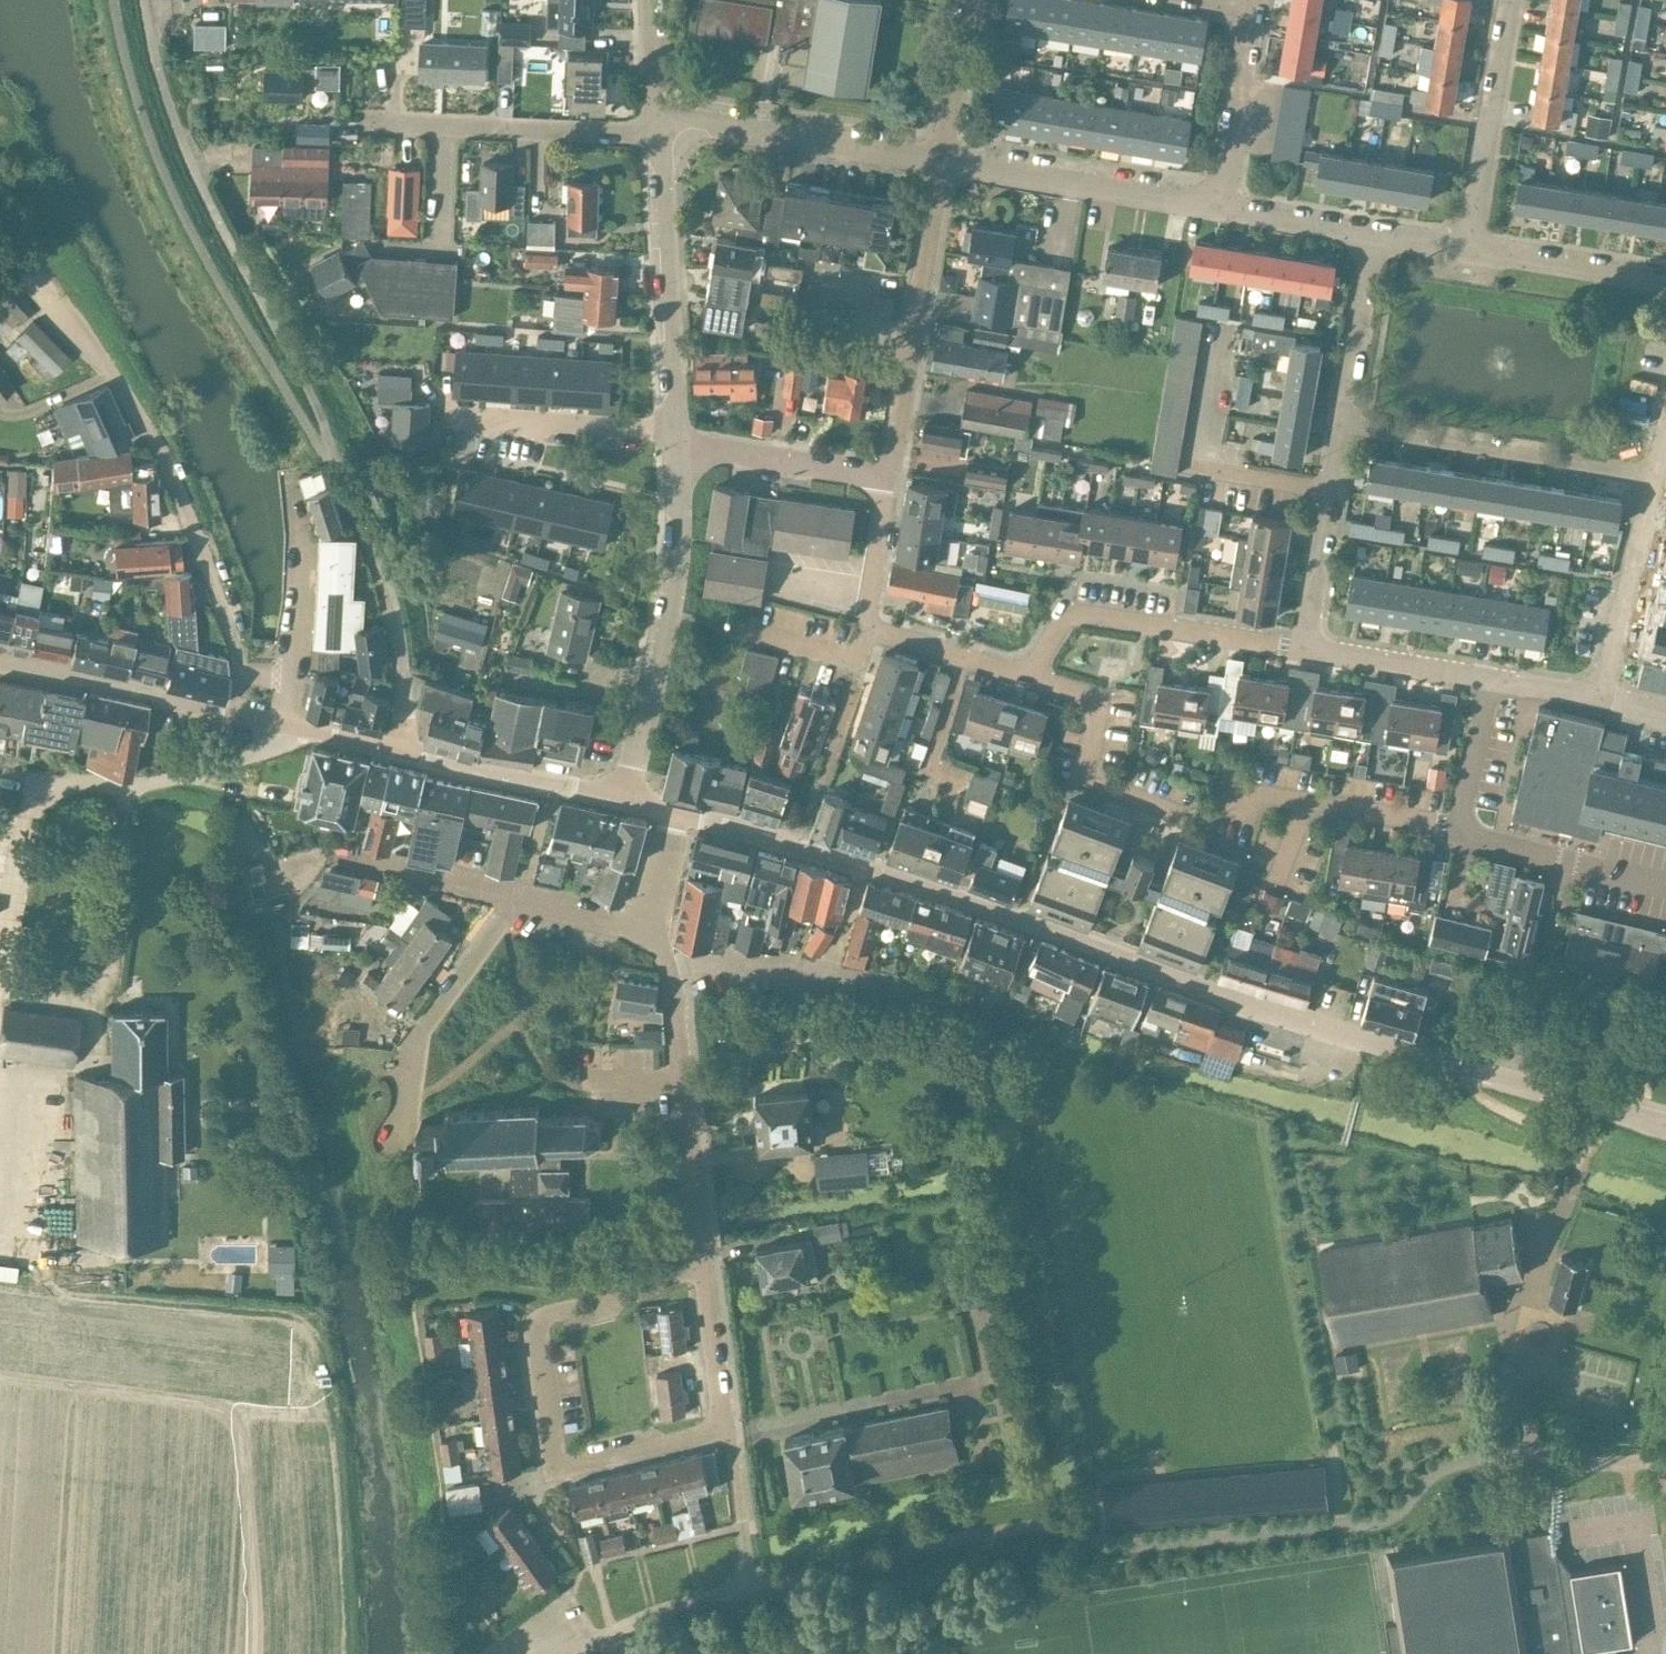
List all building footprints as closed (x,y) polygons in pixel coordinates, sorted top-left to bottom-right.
[(426,0),(402,0),(401,25),(425,26),(426,0)] [(592,0),(548,0),(547,25),(560,25),(560,28),(590,29),(592,0)] [(695,28),(781,41),(779,52),(789,54),(791,43),(810,45),(805,78),(866,87),(879,0),(700,0),(695,28)] [(1045,0),(1010,0),(1005,27),(1039,32),(1045,0)] [(1078,0),(1045,0),(1039,32),(1071,38),(1078,0)] [(1111,4),(1087,0),(1078,0),(1071,38),(1104,43),(1111,4)] [(1291,11),(1317,15),(1320,0),(1293,0),(1291,11)] [(1441,2),(1439,19),(1466,23),(1469,0),(1428,0),(1441,2)] [(1551,5),(1577,9),(1577,8),(1578,0),(1551,0),(1551,4),(1551,5)] [(1616,16),(1628,18),(1629,17),(1631,2),(1619,0),(1618,0),(1616,14),(1616,15),(1616,16)] [(1639,3),(1636,20),(1648,22),(1651,5),(1639,3)] [(1135,48),(1142,9),(1111,4),(1104,43),(1135,48)] [(1549,12),(1546,32),(1572,37),(1576,16),(1577,9),(1551,5),(1549,12)] [(1333,18),(1350,21),(1352,9),(1335,6),(1333,18)] [(1168,54),(1175,15),(1142,9),(1135,48),(1168,54)] [(1290,17),(1286,38),(1313,43),(1316,21),(1317,15),(1291,11),(1290,17)] [(1175,15),(1168,54),(1200,59),(1206,20),(1175,15)] [(1616,16),(1613,31),(1626,33),(1628,18),(1616,16)] [(1348,32),(1350,21),(1333,18),(1331,29),(1348,32)] [(1439,19),(1434,45),(1461,49),(1466,23),(1439,19)] [(529,43),(530,22),(502,20),(500,41),(529,43)] [(1635,23),(1631,46),(1644,49),(1648,26),(1648,22),(1636,20),(1635,23)] [(226,47),(227,23),(194,21),(194,47),(226,47)] [(1382,36),(1394,38),(1396,23),(1384,21),(1382,36)] [(1544,42),(1541,60),(1568,64),(1571,45),(1572,37),(1546,32),(1544,42)] [(1016,56),(1019,39),(1003,36),(1001,54),(1016,56)] [(1391,54),(1394,38),(1382,36),(1379,52),(1391,54)] [(1285,43),(1282,67),(1306,71),(1308,71),(1308,70),(1321,72),(1322,72),(1324,61),(1310,59),(1312,47),(1313,43),(1286,38),(1285,43)] [(484,80),(485,46),(420,43),(419,77),(468,79),(467,84),(481,84),(482,80),(484,80)] [(512,81),(513,43),(498,43),(497,81),(512,81)] [(530,44),(530,54),(540,55),(541,44),(530,44)] [(1434,45),(1430,73),(1457,77),(1461,51),(1461,49),(1434,45)] [(1054,54),(1053,62),(1061,63),(1062,55),(1063,52),(1055,51),(1054,54)] [(600,108),(603,54),(566,52),(564,106),(600,108)] [(1609,55),(1606,70),(1620,73),(1622,57),(1609,55)] [(1627,72),(1627,74),(1639,76),(1639,75),(1642,60),(1629,58),(1627,72)] [(1540,66),(1537,87),(1563,92),(1567,70),(1568,64),(1541,60),(1540,66)] [(265,70),(265,96),(303,97),(303,85),(338,86),(339,86),(340,62),(317,61),(316,66),(292,66),(292,71),(265,70)] [(1000,63),(998,74),(1009,75),(1010,65),(1000,63)] [(1166,65),(1164,79),(1180,81),(1182,68),(1166,65)] [(1055,70),(1053,79),(1063,80),(1063,78),(1064,71),(1055,70)] [(1605,77),(1602,98),(1614,100),(1615,101),(1619,78),(1620,73),(1606,70),(1605,77)] [(1412,86),(1410,98),(1425,101),(1425,102),(1452,106),(1456,79),(1457,78),(1457,77),(1430,73),(1429,75),(1427,89),(1412,86)] [(1627,74),(1624,89),(1636,91),(1639,76),(1627,74)] [(1116,83),(1114,94),(1127,95),(1128,85),(1116,83)] [(1281,97),(1281,98),(1307,102),(1309,89),(1283,85),(1281,97)] [(1020,130),(1030,92),(996,87),(989,125),(1020,130)] [(1165,87),(1162,102),(1174,104),(1176,89),(1165,87)] [(1385,115),(1389,89),(1374,87),(1372,98),(1371,98),(1369,112),(1385,115)] [(1536,90),(1532,115),(1558,120),(1558,119),(1575,121),(1576,110),(1560,107),(1562,95),(1563,92),(1537,87),(1536,90)] [(1389,89),(1385,115),(1400,118),(1402,104),(1404,92),(1389,89)] [(1055,136),(1061,97),(1030,92),(1020,130),(1055,136)] [(1087,142),(1093,103),(1061,97),(1055,136),(1087,142)] [(1281,98),(1278,113),(1305,117),(1307,102),(1281,98)] [(1119,147),(1126,108),(1093,103),(1087,142),(1119,147)] [(1623,104),(1622,113),(1629,114),(1631,105),(1623,104)] [(1153,153),(1160,114),(1126,108),(1119,147),(1153,153)] [(1608,137),(1610,125),(1611,116),(1589,112),(1585,133),(1608,137)] [(1278,113),(1276,126),(1302,130),(1303,127),(1305,117),(1278,113)] [(1160,114),(1153,153),(1183,158),(1189,119),(1160,114)] [(329,142),(330,121),(329,121),(303,120),(298,120),(297,135),(296,140),(329,142)] [(1654,124),(1652,135),(1665,137),(1665,126),(1654,124)] [(1626,125),(1625,132),(1639,133),(1640,127),(1626,125)] [(1276,127),(1274,141),(1300,145),(1300,141),(1302,130),(1276,126),(1276,127)] [(1523,135),(1521,147),(1530,148),(1532,136),(1523,135)] [(1567,138),(1565,151),(1582,154),(1584,141),(1567,138)] [(1271,155),(1271,156),(1297,160),(1300,145),(1274,141),(1271,155)] [(1584,141),(1582,154),(1585,155),(1598,157),(1600,144),(1588,142),(1584,141)] [(283,172),(282,200),(327,201),(327,173),(328,146),(284,144),(284,146),(284,162),(284,164),(283,172)] [(254,145),(251,199),(282,200),(283,172),(284,164),(284,162),(284,146),(254,145)] [(551,150),(549,154),(551,159),(556,161),(561,159),(563,154),(561,150),(556,147),(551,150)] [(1636,163),(1637,151),(1623,148),(1621,161),(1636,163)] [(1307,149),(1305,162),(1319,164),(1317,182),(1346,187),(1351,156),(1322,151),(1321,152),(1307,149)] [(1637,151),(1636,163),(1651,166),(1653,154),(1637,151)] [(1351,156),(1346,187),(1349,187),(1372,191),(1377,161),(1353,157),(1351,156)] [(523,214),(524,183),(512,183),(513,163),(482,161),(481,187),(467,186),(466,218),(482,218),(483,201),(510,202),(509,214),(523,214)] [(1377,161),(1372,191),(1374,191),(1400,196),(1405,165),(1379,161),(1377,161)] [(1519,178),(1515,205),(1543,210),(1547,183),(1532,180),(1534,165),(1523,163),(1520,178),(1519,178)] [(1405,165),(1400,196),(1402,196),(1427,200),(1430,183),(1445,185),(1447,173),(1432,171),(1433,170),(1407,165),(1405,165)] [(390,166),(386,232),(418,233),(422,168),(390,166)] [(781,225),(784,195),(764,191),(766,180),(720,173),(713,219),(738,223),(736,239),(755,244),(756,245),(757,244),(777,247),(781,225)] [(370,237),(372,181),(344,180),(342,236),(370,237)] [(598,223),(599,181),(569,181),(568,222),(569,222),(569,233),(596,233),(596,223),(598,223)] [(1547,183),(1543,210),(1545,210),(1571,214),(1576,187),(1551,183),(1547,183)] [(802,228),(808,188),(786,184),(784,195),(781,225),(802,228)] [(1576,187),(1571,214),(1573,215),(1599,219),(1603,192),(1578,188),(1576,187)] [(823,231),(830,191),(808,188),(802,228),(823,231)] [(845,235),(851,195),(830,191),(823,231),(845,235)] [(1603,192),(1599,219),(1600,219),(1626,223),(1631,196),(1604,192),(1603,192)] [(866,239),(873,198),(851,195),(845,235),(866,239)] [(1631,196),(1626,223),(1628,223),(1653,227),(1657,201),(1631,196)] [(873,198),(866,239),(888,242),(895,202),(873,198)] [(1653,227),(1655,228),(1665,230),(1665,202),(1660,201),(1657,201),(1653,227)] [(555,243),(555,220),(527,219),(527,242),(555,243)] [(262,226),(260,226),(264,232),(280,232),(280,220),(263,220),(262,226)] [(966,229),(963,246),(969,247),(968,255),(984,257),(981,274),(979,274),(972,316),(1018,323),(1061,329),(1071,267),(1012,257),(1016,230),(973,223),(972,230),(966,229)] [(755,244),(736,239),(717,236),(712,266),(752,273),(756,245),(755,244)] [(1217,271),(1223,244),(1195,239),(1191,267),(1217,271)] [(371,254),(364,241),(341,253),(340,251),(312,265),(327,294),(365,275),(383,310),(453,315),(457,260),(403,256),(371,254)] [(800,243),(799,251),(805,254),(814,256),(815,246),(800,243)] [(823,247),(821,256),(833,258),(835,246),(823,244),(823,247)] [(1246,276),(1249,248),(1223,244),(1217,271),(1246,276)] [(1129,281),(1135,250),(1108,245),(1103,277),(1129,281)] [(558,266),(558,248),(527,247),(526,265),(558,266)] [(1274,280),(1278,253),(1249,248),(1246,276),(1274,280)] [(864,262),(864,263),(874,265),(876,252),(865,250),(865,252),(864,262)] [(1135,250),(1129,281),(1157,285),(1161,254),(1135,250)] [(858,251),(857,261),(864,262),(865,252),(858,251)] [(1303,285),(1306,257),(1278,253),(1274,280),(1303,285)] [(1306,257),(1303,285),(1317,287),(1315,302),(1327,304),(1329,289),(1330,289),(1335,262),(1306,257)] [(900,258),(898,268),(905,269),(906,259),(900,258)] [(584,291),(617,294),(619,267),(586,264),(586,261),(576,260),(575,263),(569,263),(566,284),(585,285),(584,291)] [(801,281),(803,267),(767,261),(765,274),(801,281)] [(747,301),(752,273),(712,266),(707,295),(747,301)] [(943,272),(941,286),(955,289),(958,274),(943,272)] [(796,309),(799,295),(762,289),(760,303),(796,309)] [(615,320),(617,294),(584,291),(584,295),(555,293),(553,329),(583,331),(583,317),(615,320)] [(1133,318),(1136,295),(1119,292),(1115,315),(1133,318)] [(742,330),(747,301),(707,295),(702,323),(742,330)] [(1212,314),(1214,303),(1199,301),(1197,312),(1212,314)] [(1214,303),(1212,314),(1227,317),(1229,306),(1214,303)] [(1267,324),(1269,311),(1253,309),(1252,321),(1267,324)] [(1269,311),(1267,324),(1283,326),(1285,314),(1269,311)] [(1177,474),(1177,472),(1202,320),(1176,316),(1150,469),(1177,474)] [(792,338),(794,324),(757,318),(755,332),(792,338)] [(49,377),(69,356),(33,320),(18,336),(35,353),(29,358),(49,377)] [(939,337),(963,341),(965,329),(941,325),(939,337)] [(975,327),(973,339),(1006,345),(1006,341),(1008,333),(975,327)] [(460,329),(447,328),(447,339),(459,340),(460,329)] [(1288,371),(1315,374),(1320,346),(1294,341),(1295,334),(1254,328),(1251,347),(1291,353),(1288,371)] [(513,333),(500,332),(499,343),(512,343),(513,333)] [(525,334),(513,333),(512,343),(524,344),(525,334)] [(1006,349),(963,341),(939,337),(937,337),(932,366),(1002,378),(1006,349)] [(581,339),(569,338),(569,348),(581,349),(581,339)] [(595,340),(581,339),(581,349),(594,350),(595,340)] [(457,349),(453,396),(484,398),(488,351),(457,349)] [(488,351),(484,398),(515,401),(519,354),(488,351)] [(747,362),(747,352),(694,353),(695,387),(731,387),(731,396),(756,396),(756,361),(747,362)] [(519,354),(515,401),(547,403),(550,356),(519,354)] [(775,355),(774,363),(787,365),(788,358),(788,357),(775,355)] [(550,356),(547,403),(578,405),(581,358),(550,356)] [(798,395),(803,359),(802,359),(789,357),(788,357),(788,358),(787,365),(783,393),(798,395)] [(581,358),(578,405),(609,408),(612,361),(581,358)] [(800,387),(815,389),(818,361),(803,359),(800,387)] [(864,413),(871,372),(830,366),(824,407),(864,413)] [(13,387),(0,368),(0,395),(13,387)] [(1310,404),(1315,374),(1288,371),(1283,399),(1310,404)] [(1240,389),(1252,391),(1255,375),(1242,373),(1240,389)] [(427,442),(430,403),(410,401),(411,387),(379,385),(378,400),(394,401),(391,440),(427,442)] [(89,454),(100,453),(99,452),(129,438),(105,386),(88,394),(54,408),(66,434),(78,429),(89,454)] [(1036,407),(1031,407),(1032,400),(967,388),(960,422),(1016,433),(1026,434),(1026,432),(1060,438),(1063,422),(1072,423),(1076,401),(1039,394),(1036,407)] [(1250,406),(1252,391),(1240,389),(1238,405),(1250,406)] [(1305,429),(1310,404),(1283,399),(1279,425),(1305,429)] [(754,415),(752,431),(772,434),(774,418),(754,415)] [(960,451),(964,427),(925,421),(920,445),(960,451)] [(1301,457),(1305,429),(1279,425),(1276,440),(1260,438),(1259,449),(1274,452),(1274,453),(1301,457)] [(1015,443),(1014,446),(1031,449),(1031,445),(1033,437),(1033,436),(1031,435),(1026,434),(1016,433),(1016,434),(1015,443)] [(1045,457),(1046,448),(1031,445),(1031,449),(1030,454),(1045,457)] [(1046,448),(1045,457),(1060,459),(1062,450),(1046,448)] [(100,453),(89,454),(76,456),(51,460),(55,490),(79,486),(118,480),(120,511),(132,511),(133,518),(159,517),(156,473),(153,461),(130,464),(128,449),(100,453)] [(1396,488),(1399,461),(1372,456),(1367,483),(1396,488)] [(1092,468),(1093,460),(1078,457),(1076,466),(1092,468)] [(1005,486),(1008,467),(968,460),(965,480),(1005,486)] [(1093,460),(1092,468),(1107,471),(1108,462),(1093,460)] [(1424,493),(1428,466),(1399,461),(1396,488),(1424,493)] [(1450,497),(1456,470),(1428,466),(1424,493),(1450,497)] [(25,495),(26,469),(8,468),(6,511),(7,515),(21,515),(22,494),(25,495)] [(454,501),(452,510),(482,517),(484,508),(492,475),(485,473),(462,468),(454,501)] [(1475,501),(1481,475),(1456,470),(1450,497),(1475,501)] [(1138,483),(1139,474),(1124,471),(1123,480),(1138,483)] [(1139,474),(1138,483),(1153,485),(1155,476),(1139,474)] [(484,508),(482,517),(512,524),(514,515),(516,507),(522,482),(516,480),(492,475),(484,508)] [(1500,505),(1504,478),(1481,475),(1475,501),(1500,505)] [(1530,510),(1535,483),(1504,478),(1500,505),(1530,510)] [(943,512),(953,514),(957,489),(911,481),(907,506),(943,512)] [(1195,492),(1196,483),(1181,481),(1180,490),(1195,492)] [(514,515),(512,524),(522,526),(541,531),(544,522),(551,489),(550,488),(522,482),(516,507),(514,515)] [(1560,515),(1564,488),(1535,483),(1530,510),(1560,515)] [(717,532),(767,540),(774,541),(774,543),(847,555),(854,508),(780,497),(780,498),(747,494),(748,489),(715,484),(708,531),(717,532)] [(321,533),(343,526),(330,486),(308,493),(321,533)] [(1590,520),(1594,493),(1564,488),(1560,515),(1590,520)] [(544,522),(541,531),(571,538),(574,529),(581,496),(551,489),(544,522)] [(1594,493),(1590,520),(1605,522),(1602,537),(1613,539),(1615,524),(1616,524),(1621,497),(1594,493)] [(574,529),(571,538),(602,545),(604,536),(606,527),(609,528),(612,516),(608,516),(611,503),(583,496),(581,496),(574,529)] [(1056,539),(1061,505),(1038,501),(1036,511),(1036,512),(1030,548),(1054,552),(1056,539)] [(992,520),(1001,521),(1003,506),(995,504),(992,520)] [(1080,542),(1085,506),(1084,506),(1084,508),(1061,505),(1056,539),(1054,552),(1079,556),(1081,542),(1080,542)] [(939,535),(943,512),(907,506),(903,529),(939,535)] [(1103,546),(1109,510),(1085,506),(1080,542),(1081,542),(1103,546)] [(1036,512),(1036,511),(1011,507),(1006,544),(1030,548),(1036,512)] [(1127,550),(1133,514),(1109,510),(1103,546),(1127,550)] [(1151,554),(1157,518),(1133,514),(1127,550),(1151,554)] [(1248,539),(1285,545),(1289,520),(1252,514),(1248,539)] [(1195,530),(1204,532),(1207,516),(1198,515),(1195,530)] [(1157,518),(1151,554),(1176,558),(1181,522),(1157,518)] [(1387,538),(1389,527),(1375,524),(1375,523),(1350,519),(1348,532),(1387,538)] [(998,536),(1001,521),(992,520),(989,535),(998,536)] [(139,526),(126,527),(127,537),(133,536),(140,535),(139,526)] [(471,530),(459,526),(456,536),(468,540),(471,530)] [(1389,527),(1387,538),(1402,540),(1404,529),(1389,527)] [(951,537),(939,535),(903,529),(899,554),(935,560),(947,562),(951,537)] [(1202,547),(1204,532),(1195,530),(1193,545),(1202,547)] [(49,531),(48,547),(69,546),(68,533),(49,531)] [(764,557),(767,540),(717,532),(714,549),(711,549),(705,591),(760,599),(767,558),(764,557)] [(1441,547),(1444,535),(1428,533),(1427,545),(1441,547)] [(477,539),(476,543),(488,547),(491,539),(479,534),(477,539)] [(1444,535),(1441,547),(1458,550),(1460,538),(1444,535)] [(322,537),(319,595),(316,641),(319,642),(348,644),(349,642),(358,642),(356,628),(362,627),(363,598),(351,597),(353,557),(354,539),(327,538),(322,537)] [(1285,545),(1248,539),(1238,537),(1234,560),(1281,568),(1285,545)] [(1499,545),(1497,557),(1513,559),(1513,556),(1522,558),(1525,540),(1506,537),(1504,545),(1499,545)] [(116,570),(181,567),(179,538),(114,543),(114,545),(111,546),(107,549),(105,553),(104,557),(105,561),(108,565),(113,567),(116,568),(116,570)] [(1497,557),(1499,545),(1483,542),(1481,554),(1497,557)] [(1358,543),(1356,554),(1364,555),(1366,544),(1358,543)] [(1555,553),(1553,566),(1568,568),(1570,556),(1568,556),(1569,550),(1556,548),(1555,553)] [(524,549),(521,558),(534,563),(537,554),(524,549)] [(1553,566),(1555,553),(1538,551),(1536,563),(1553,566)] [(986,569),(986,567),(988,553),(979,552),(977,567),(986,569)] [(537,554),(534,563),(546,567),(547,565),(549,558),(541,555),(537,554)] [(1458,557),(1456,571),(1468,573),(1470,559),(1458,557)] [(1277,592),(1281,568),(1234,560),(1230,585),(1241,586),(1277,592)] [(528,583),(532,569),(513,562),(510,572),(502,594),(516,599),(521,581),(528,583)] [(892,562),(887,588),(929,597),(927,606),(953,611),(967,614),(969,604),(970,600),(973,583),(970,582),(959,580),(959,579),(959,576),(893,563),(892,562)] [(1197,578),(1199,564),(1190,562),(1188,578),(1196,579),(1197,578)] [(1491,565),(1489,580),(1503,582),(1506,568),(1491,565)] [(582,570),(570,566),(568,575),(579,579),(582,570)] [(6,646),(9,629),(12,616),(12,613),(13,609),(14,606),(16,594),(6,592),(10,573),(0,571),(0,645),(6,646)] [(190,571),(163,572),(163,574),(165,602),(167,630),(176,646),(197,650),(191,571),(190,571)] [(81,590),(83,574),(70,572),(68,588),(81,590)] [(157,602),(165,602),(163,574),(141,577),(141,587),(155,586),(156,594),(157,602)] [(1378,618),(1387,580),(1352,574),(1346,613),(1378,618)] [(108,600),(111,580),(94,577),(90,597),(108,600)] [(975,578),(971,600),(1024,612),(1028,588),(975,578)] [(1188,578),(1187,585),(1199,587),(1201,579),(1197,578),(1196,579),(1188,578)] [(1411,624),(1417,585),(1387,580),(1378,618),(1411,624)] [(431,582),(422,582),(422,595),(431,594),(431,582)] [(1196,610),(1199,587),(1187,585),(1183,608),(1196,610)] [(1443,629),(1450,590),(1417,585),(1411,624),(1443,629)] [(1273,617),(1277,592),(1241,586),(1237,611),(1273,617)] [(584,658),(598,599),(562,590),(548,649),(584,658)] [(1476,634),(1483,596),(1450,590),(1443,629),(1476,634)] [(1511,640),(1517,601),(1483,596),(1476,634),(1511,640)] [(1517,601),(1511,640),(1542,645),(1548,607),(1517,601)] [(35,624),(30,651),(65,659),(71,629),(60,627),(63,613),(38,608),(37,614),(37,615),(36,621),(35,624)] [(9,629),(6,646),(30,651),(35,624),(36,621),(37,615),(37,614),(13,609),(12,613),(12,616),(9,629)] [(480,650),(488,622),(444,609),(435,637),(436,637),(433,647),(443,650),(446,640),(480,650)] [(1650,642),(1665,646),(1665,616),(1657,614),(1650,642)] [(106,637),(99,667),(100,667),(126,673),(127,674),(134,645),(135,637),(137,629),(135,628),(121,624),(108,621),(104,637),(106,637)] [(348,644),(319,642),(318,666),(342,667),(343,651),(359,652),(361,667),(383,664),(381,651),(386,650),(383,625),(362,628),(362,627),(356,628),(358,642),(349,642),(348,644)] [(76,630),(69,660),(97,667),(99,667),(106,637),(104,637),(76,630)] [(134,645),(127,674),(162,682),(167,661),(169,653),(171,645),(135,637),(134,645)] [(226,656),(197,650),(176,646),(165,688),(224,704),(229,672),(226,656)] [(767,699),(768,695),(779,656),(746,648),(740,669),(749,671),(745,688),(744,691),(767,699)] [(876,676),(911,688),(919,664),(885,652),(876,676)] [(531,673),(533,657),(510,653),(507,668),(531,673)] [(1649,688),(1655,665),(1642,662),(1637,685),(1649,688)] [(1665,669),(1665,668),(1655,665),(1649,688),(1661,691),(1665,669)] [(943,698),(951,674),(938,670),(930,694),(943,698)] [(350,700),(347,699),(346,704),(335,701),(340,677),(317,672),(307,712),(330,717),(330,716),(344,719),(343,722),(345,723),(345,720),(347,712),(350,700)] [(1258,715),(1264,677),(1239,673),(1238,683),(1222,681),(1219,700),(1221,700),(1219,714),(1220,714),(1235,716),(1235,711),(1258,715)] [(903,710),(911,688),(876,676),(869,699),(903,710)] [(1295,726),(1300,694),(1287,691),(1288,681),(1264,677),(1258,715),(1280,718),(1279,724),(1295,726)] [(1178,721),(1184,683),(1160,679),(1158,690),(1145,688),(1139,720),(1155,723),(1156,718),(1178,721)] [(2,748),(3,745),(5,732),(6,729),(11,700),(18,701),(19,693),(21,684),(0,680),(0,748),(2,748)] [(467,716),(468,717),(475,693),(427,680),(420,704),(434,708),(424,743),(456,752),(467,716)] [(1221,700),(1219,700),(1207,698),(1209,687),(1184,683),(1178,721),(1200,725),(1200,730),(1217,733),(1220,714),(1219,714),(1221,700)] [(5,732),(3,745),(27,750),(30,733),(72,741),(73,736),(74,733),(75,729),(82,695),(21,684),(19,693),(18,701),(11,700),(6,729),(5,732)] [(1334,727),(1340,689),(1316,685),(1314,696),(1300,694),(1295,726),(1311,729),(1312,724),(1334,727)] [(345,720),(345,723),(382,732),(387,710),(387,709),(389,698),(365,692),(350,688),(347,699),(350,700),(349,702),(347,712),(345,720)] [(505,764),(520,694),(498,689),(491,723),(488,722),(479,758),(505,764)] [(1371,739),(1377,706),(1363,704),(1365,693),(1340,689),(1334,727),(1356,731),(1355,736),(1371,739)] [(75,729),(74,733),(88,736),(83,763),(131,775),(139,737),(142,737),(142,734),(149,704),(84,690),(82,695),(75,729)] [(989,732),(999,698),(975,690),(973,699),(960,695),(950,727),(966,731),(967,726),(989,732)] [(815,756),(834,705),(800,692),(782,741),(786,743),(778,764),(801,773),(808,753),(815,756)] [(536,751),(545,699),(520,694),(505,764),(532,769),(535,751),(536,751)] [(1410,740),(1416,701),(1392,697),(1390,708),(1377,706),(1371,739),(1387,741),(1388,736),(1410,740)] [(545,699),(536,751),(576,759),(581,735),(588,736),(594,709),(592,708),(593,703),(569,698),(568,703),(545,699)] [(1012,739),(1022,704),(999,698),(989,732),(1012,739)] [(896,733),(903,710),(869,699),(861,721),(896,733)] [(1416,701),(1410,740),(1432,743),(1431,748),(1447,751),(1453,718),(1439,716),(1441,705),(1416,701)] [(927,718),(935,721),(940,706),(932,703),(927,718)] [(1022,704),(1012,739),(1033,746),(1032,751),(1047,756),(1057,724),(1043,720),(1046,712),(1022,704)] [(1538,706),(1511,815),(1578,832),(1603,726),(1604,722),(1538,706)] [(488,722),(468,717),(467,716),(456,752),(479,758),(488,722)] [(930,736),(935,721),(927,718),(922,733),(930,736)] [(888,757),(896,733),(861,721),(853,745),(888,757)] [(768,763),(778,729),(762,724),(752,758),(753,758),(750,769),(751,769),(747,785),(740,812),(777,824),(790,783),(760,773),(763,761),(768,763)] [(711,806),(721,759),(722,758),(695,752),(698,735),(683,731),(684,726),(679,725),(663,794),(711,806)] [(1603,726),(1578,832),(1598,837),(1620,749),(1622,749),(1626,731),(1603,726)] [(1216,747),(1229,749),(1231,736),(1218,734),(1216,747)] [(923,759),(928,744),(919,741),(914,756),(923,759)] [(946,741),(940,755),(975,769),(981,755),(946,741)] [(304,786),(300,805),(354,818),(355,818),(355,814),(358,800),(368,759),(314,746),(313,746),(313,747),(304,786)] [(1150,746),(1145,750),(1146,757),(1150,761),(1156,761),(1161,757),(1161,750),(1156,746),(1150,746)] [(1279,746),(1277,758),(1287,760),(1289,748),(1279,746)] [(1620,749),(1598,837),(1600,838),(1605,816),(1624,821),(1641,754),(1631,752),(1622,749),(1620,749)] [(902,781),(903,779),(906,766),(866,752),(861,767),(864,768),(890,777),(892,777),(902,781)] [(1641,754),(1624,821),(1649,827),(1665,760),(1641,754)] [(1350,772),(1364,774),(1366,760),(1352,758),(1350,772)] [(358,800),(355,814),(364,816),(365,811),(371,812),(373,806),(381,808),(391,765),(390,765),(371,760),(368,759),(358,800)] [(721,759),(711,806),(737,812),(748,765),(721,759)] [(1649,827),(1665,831),(1665,760),(1649,827)] [(1173,761),(1172,771),(1182,772),(1183,762),(1173,761)] [(984,772),(998,778),(1001,769),(986,764),(984,772)] [(1367,764),(1367,774),(1377,774),(1377,769),(1375,764),(1367,764)] [(367,827),(363,843),(388,850),(390,850),(395,831),(399,811),(403,812),(412,814),(415,815),(424,776),(425,776),(426,773),(424,772),(403,768),(391,765),(381,808),(373,806),(371,812),(367,827)] [(1427,785),(1444,787),(1444,788),(1446,788),(1448,775),(1445,774),(1446,769),(1430,766),(1427,785)] [(1008,767),(1003,780),(1012,783),(1017,771),(1008,767)] [(998,778),(984,772),(974,769),(969,782),(994,790),(998,778)] [(415,815),(407,853),(467,866),(467,865),(473,833),(494,837),(487,870),(513,875),(524,826),(531,827),(538,799),(425,776),(424,776),(415,815)] [(906,780),(903,779),(902,781),(892,777),(880,809),(894,814),(906,780)] [(990,803),(994,790),(969,782),(965,794),(990,803)] [(825,791),(810,834),(832,842),(846,803),(847,800),(825,791)] [(1112,864),(1128,821),(1069,799),(1052,842),(1063,846),(1058,858),(1048,854),(1030,903),(1089,925),(1107,878),(1157,896),(1139,944),(1199,966),(1217,917),(1207,913),(1211,902),(1222,906),(1238,862),(1178,839),(1162,882),(1148,877),(1154,859),(1133,852),(1127,869),(1112,864)] [(539,856),(532,880),(561,886),(562,885),(566,862),(569,852),(569,849),(580,805),(561,801),(560,805),(548,845),(548,847),(558,849),(555,859),(539,856)] [(846,803),(832,842),(833,842),(842,845),(874,856),(888,817),(855,806),(846,803)] [(569,849),(569,852),(580,855),(574,879),(582,880),(584,881),(584,879),(590,856),(601,810),(600,810),(580,805),(569,849)] [(912,863),(929,813),(905,805),(888,855),(912,863)] [(601,810),(590,856),(609,861),(611,858),(616,838),(614,838),(612,837),(616,827),(619,828),(619,827),(623,814),(601,810)] [(934,871),(952,821),(929,813),(912,863),(934,871)] [(595,883),(592,895),(600,897),(617,903),(621,903),(634,864),(635,865),(647,820),(623,814),(619,827),(619,828),(616,827),(612,837),(614,838),(616,838),(611,858),(609,861),(608,864),(601,863),(595,883)] [(952,821),(934,871),(958,879),(975,830),(952,821)] [(330,847),(341,850),(346,851),(347,851),(350,841),(351,835),(334,831),(330,847)] [(723,882),(722,892),(743,898),(756,848),(698,833),(691,862),(714,868),(713,874),(715,875),(714,880),(723,882)] [(977,865),(969,887),(990,895),(1012,903),(1022,875),(1000,868),(991,864),(995,855),(997,848),(981,841),(973,863),(977,865)] [(1370,848),(1346,844),(1344,852),(1331,850),(1326,877),(1325,883),(1341,885),(1342,880),(1348,881),(1364,884),(1370,848)] [(1386,898),(1394,851),(1370,848),(1364,884),(1362,894),(1386,898)] [(767,922),(783,857),(759,850),(747,897),(759,900),(757,910),(744,908),(735,945),(751,950),(760,951),(767,922)] [(1394,851),(1386,898),(1408,901),(1407,907),(1424,910),(1431,866),(1417,864),(1418,855),(1394,851)] [(791,906),(801,862),(783,857),(767,922),(778,924),(783,904),(791,906)] [(1533,953),(1543,911),(1537,910),(1544,880),(1512,872),(1514,864),(1494,860),(1486,893),(1495,909),(1508,912),(1500,945),(1533,953)] [(721,892),(722,892),(723,882),(714,880),(715,875),(713,874),(714,868),(691,862),(688,873),(675,937),(711,945),(711,943),(724,946),(731,913),(718,910),(721,892)] [(815,912),(825,869),(801,862),(791,906),(783,904),(778,924),(791,928),(793,919),(812,924),(815,912)] [(242,866),(245,880),(250,879),(255,878),(262,877),(265,876),(263,863),(252,865),(242,866)] [(324,870),(321,881),(334,884),(342,886),(357,890),(361,874),(325,866),(324,870)] [(812,924),(809,928),(814,931),(805,945),(801,952),(814,958),(834,930),(841,917),(851,877),(825,869),(815,912),(812,924)] [(361,874),(357,890),(374,894),(375,893),(378,881),(378,879),(361,874)] [(1235,895),(1248,899),(1254,883),(1241,879),(1235,895)] [(310,894),(330,899),(334,884),(321,881),(310,894)] [(907,926),(916,897),(868,881),(848,944),(849,944),(843,962),(864,966),(869,951),(870,951),(880,917),(907,926)] [(339,898),(339,901),(371,909),(374,894),(357,890),(342,886),(339,898)] [(1262,905),(1279,912),(1285,896),(1267,890),(1262,905)] [(402,933),(436,958),(452,936),(441,928),(451,914),(427,896),(419,908),(405,896),(395,910),(399,913),(390,925),(402,933)] [(924,939),(935,903),(916,897),(907,926),(904,933),(924,939)] [(1306,918),(1311,906),(1291,898),(1286,910),(1306,918)] [(935,903),(924,939),(938,943),(936,948),(958,955),(960,950),(961,950),(972,914),(935,903)] [(1338,932),(1343,918),(1316,907),(1309,925),(1328,932),(1329,928),(1338,932)] [(1484,955),(1485,955),(1491,926),(1435,912),(1428,942),(1484,955)] [(1652,985),(1664,935),(1574,913),(1562,962),(1652,985)] [(1378,937),(1382,928),(1382,927),(1350,915),(1346,925),(1378,937)] [(1008,981),(1024,935),(976,917),(960,963),(1008,981)] [(309,923),(291,922),(290,944),(308,945),(309,923)] [(401,1005),(435,959),(434,959),(401,934),(402,933),(390,925),(389,926),(380,938),(394,947),(395,946),(401,951),(380,980),(367,971),(359,982),(378,995),(382,991),(401,1005)] [(1246,959),(1249,947),(1253,930),(1234,925),(1229,942),(1229,941),(1217,979),(1239,985),(1246,959)] [(323,929),(323,932),(322,944),(350,946),(351,932),(323,929)] [(311,930),(309,945),(321,946),(322,944),(323,932),(311,930)] [(1079,959),(1080,956),(1041,939),(1029,966),(1030,967),(1036,969),(1031,979),(1050,987),(1055,978),(1066,983),(1068,984),(1079,959)] [(1285,999),(1299,949),(1276,942),(1272,954),(1271,959),(1262,992),(1285,999)] [(1372,942),(1369,951),(1381,955),(1384,946),(1372,942)] [(1271,959),(1272,954),(1249,947),(1246,959),(1239,985),(1262,992),(1271,959)] [(1299,949),(1285,999),(1306,1005),(1320,956),(1299,949)] [(893,956),(879,958),(881,968),(895,965),(893,956)] [(1068,984),(1066,983),(1055,1011),(1075,1020),(1087,992),(1099,964),(1080,956),(1079,959),(1068,984)] [(920,958),(916,972),(925,975),(929,960),(920,958)] [(356,972),(345,964),(338,974),(348,982),(356,972)] [(1133,1025),(1148,983),(1104,967),(1089,1009),(1133,1025)] [(979,991),(984,978),(975,975),(959,968),(954,982),(970,989),(971,988),(979,991)] [(1414,1036),(1415,1034),(1421,1011),(1427,990),(1374,975),(1370,991),(1361,1021),(1414,1036)] [(1012,991),(1026,997),(1033,983),(1018,977),(1012,991)] [(663,1021),(663,1007),(655,1007),(658,985),(619,978),(612,1013),(663,1021)] [(1237,1054),(1240,1045),(1245,1031),(1216,1020),(1220,1008),(1155,985),(1147,1009),(1177,1020),(1173,1031),(1237,1054)] [(80,1019),(2,1006),(0,1019),(0,1054),(72,1066),(80,1019)] [(165,1076),(165,1010),(111,1010),(112,1077),(76,1078),(77,1240),(165,1240),(165,1154),(182,1154),(181,1075),(165,1076)] [(1148,1049),(1157,1023),(1144,1018),(1135,1044),(1148,1049)] [(341,1038),(341,1041),(358,1042),(359,1040),(360,1027),(342,1026),(341,1038)] [(398,1026),(390,1036),(397,1042),(405,1032),(398,1026)] [(662,1028),(647,1028),(647,1044),(654,1044),(661,1044),(662,1028)] [(761,1147),(813,1143),(808,1081),(787,1083),(788,1093),(756,1096),(761,1147)] [(539,1117),(539,1105),(535,1105),(535,1109),(521,1109),(521,1106),(517,1106),(517,1109),(503,1110),(503,1106),(500,1106),(500,1110),(485,1110),(485,1107),(482,1107),(482,1110),(468,1111),(468,1108),(464,1108),(464,1111),(450,1111),(450,1108),(446,1108),(446,1112),(443,1112),(443,1114),(446,1114),(446,1120),(443,1123),(425,1124),(421,1119),(418,1123),(423,1127),(423,1145),(419,1150),(422,1153),(425,1149),(444,1148),(447,1151),(447,1157),(444,1157),(444,1160),(447,1160),(447,1164),(451,1164),(450,1160),(465,1160),(465,1163),(468,1163),(468,1159),(482,1159),(482,1162),(486,1162),(486,1159),(501,1158),(501,1162),(505,1162),(505,1158),(519,1158),(519,1168),(510,1169),(511,1197),(478,1198),(478,1227),(519,1226),(519,1231),(554,1231),(554,1225),(591,1225),(590,1198),(566,1197),(566,1191),(569,1191),(569,1167),(561,1167),(561,1149),(568,1149),(568,1152),(571,1152),(571,1149),(584,1148),(584,1151),(587,1151),(587,1148),(599,1141),(601,1143),(603,1141),(600,1139),(600,1125),(603,1123),(601,1121),(598,1123),(586,1116),(586,1112),(583,1112),(583,1116),(571,1116),(571,1113),(568,1113),(568,1116),(556,1116),(556,1113),(553,1113),(553,1116),(539,1117)] [(867,1149),(842,1151),(845,1184),(870,1181),(867,1149)] [(1337,1341),(1493,1313),(1488,1284),(1487,1277),(1523,1270),(1513,1216),(1321,1249),(1337,1341)] [(849,1233),(847,1219),(839,1220),(839,1219),(812,1224),(816,1242),(842,1238),(842,1235),(849,1233)] [(820,1279),(812,1239),(757,1248),(764,1285),(807,1276),(808,1281),(820,1279)] [(293,1243),(274,1243),(274,1271),(293,1271),(293,1243)] [(1581,1286),(1587,1263),(1560,1256),(1557,1267),(1554,1278),(1550,1294),(1548,1301),(1575,1309),(1581,1286)] [(15,1279),(17,1264),(0,1262),(0,1277),(15,1279)] [(226,1269),(224,1288),(239,1290),(241,1271),(226,1269)] [(471,1336),(502,1333),(498,1307),(467,1312),(471,1336)] [(683,1324),(681,1307),(658,1309),(663,1351),(686,1349),(684,1333),(687,1333),(685,1324),(683,1324)] [(654,1310),(640,1312),(641,1321),(655,1320),(654,1310)] [(427,1357),(445,1355),(443,1343),(442,1332),(425,1334),(427,1357)] [(475,1365),(506,1361),(502,1333),(471,1336),(475,1365)] [(1339,1352),(1333,1353),(1336,1370),(1359,1366),(1356,1349),(1339,1352)] [(478,1389),(509,1385),(506,1361),(475,1365),(478,1389)] [(682,1389),(680,1371),(657,1374),(662,1416),(685,1414),(685,1409),(683,1398),(686,1398),(685,1388),(682,1389)] [(435,1411),(453,1408),(450,1385),(432,1387),(435,1411)] [(482,1416),(513,1412),(509,1385),(478,1389),(482,1416)] [(794,1495),(960,1461),(948,1405),(890,1417),(785,1438),(794,1495)] [(486,1443),(517,1440),(513,1412),(482,1416),(486,1443)] [(461,1461),(459,1449),(457,1438),(439,1440),(446,1480),(465,1477),(463,1461),(461,1461)] [(517,1440),(486,1443),(490,1472),(521,1468),(517,1440)] [(721,1485),(717,1471),(714,1448),(702,1452),(701,1451),(674,1458),(683,1488),(682,1488),(686,1500),(695,1533),(707,1530),(697,1492),(721,1485)] [(656,1495),(682,1488),(683,1488),(674,1458),(648,1465),(656,1495)] [(1323,1462),(1102,1483),(1106,1527),(1329,1508),(1323,1462)] [(631,1501),(656,1495),(648,1465),(623,1471),(631,1501)] [(605,1508),(631,1501),(623,1471),(597,1478),(605,1508)] [(578,1516),(605,1508),(597,1478),(570,1486),(578,1516)] [(451,1511),(481,1506),(478,1484),(448,1488),(451,1511)] [(502,1542),(524,1526),(509,1506),(486,1521),(502,1542)] [(657,1542),(663,1540),(679,1537),(691,1534),(685,1511),(673,1514),(674,1520),(663,1523),(653,1525),(657,1542)] [(519,1565),(541,1549),(524,1526),(502,1542),(519,1565)] [(1610,1643),(1632,1640),(1620,1563),(1571,1570),(1556,1552),(1552,1529),(1510,1536),(1509,1531),(1387,1550),(1397,1622),(1386,1623),(1391,1653),(1606,1653),(1610,1643)] [(585,1563),(599,1559),(592,1532),(578,1536),(583,1553),(585,1563)] [(604,1555),(626,1551),(623,1533),(600,1538),(604,1555)] [(463,1539),(447,1551),(455,1561),(471,1549),(463,1539)] [(541,1549),(519,1565),(536,1588),(558,1572),(541,1549)] [(489,1603),(504,1592),(490,1573),(475,1584),(489,1603)]
